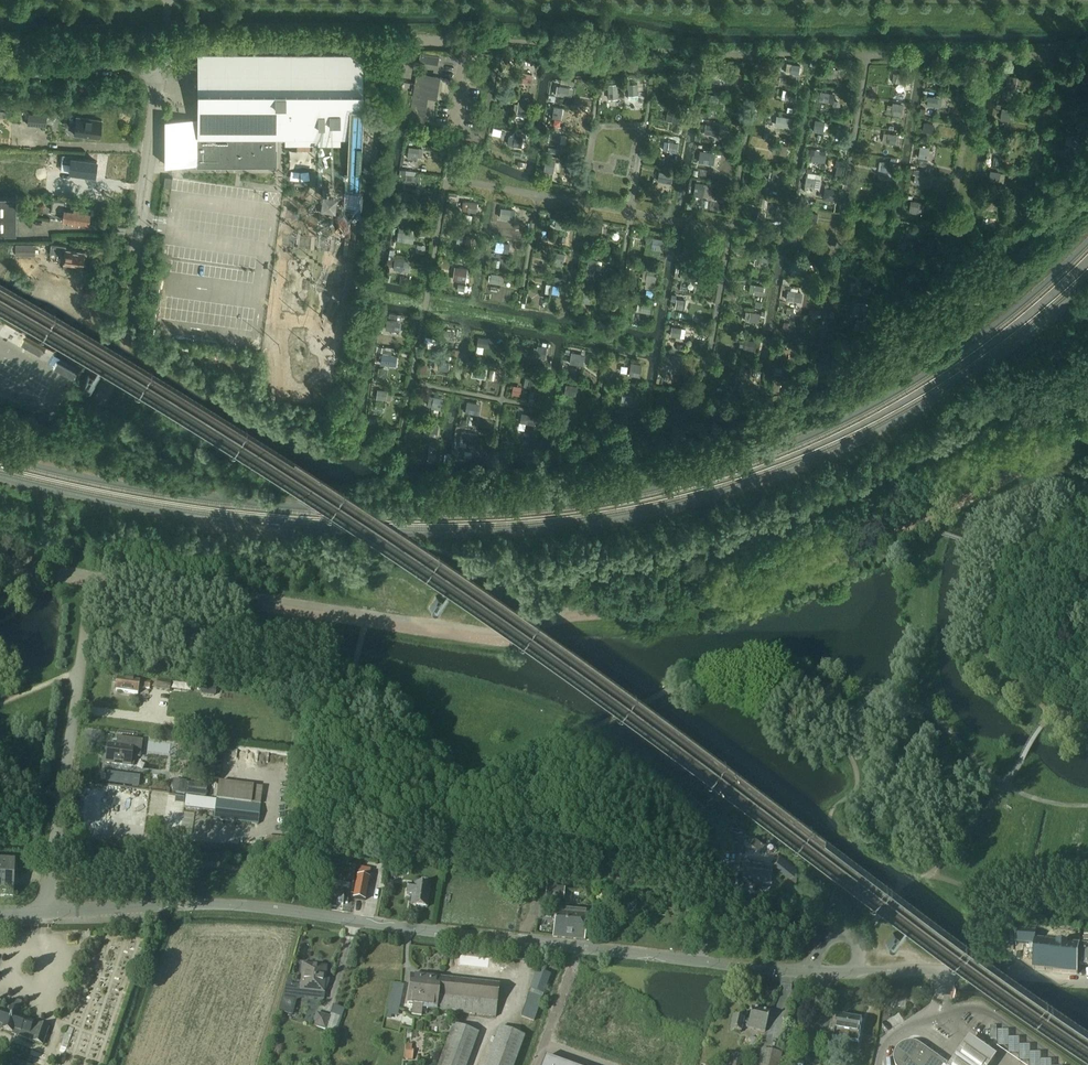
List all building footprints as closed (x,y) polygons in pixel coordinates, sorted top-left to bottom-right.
[(166,158),(166,164),(173,164),(233,164),(233,161),(244,161),(244,164),(273,164),(273,149),(277,149),(277,137),(280,137),(280,138),(281,138),(281,137),(291,137),(291,138),(292,138),(292,137),(302,137),(302,138),(303,138),(303,137),(313,137),(313,138),(314,138),(314,137),(324,137),(324,138),(325,138),(325,137),(335,137),(335,138),(335,137),(345,137),(345,138),(346,138),(346,137),(356,137),(356,138),(357,138),(357,137),(363,137),(363,53),(357,53),(357,52),(356,52),(356,53),(346,53),(345,52),(345,53),(335,53),(335,52),(334,52),(334,53),(325,53),(325,52),(324,52),(324,53),(314,53),(314,52),(313,52),(313,53),(303,53),(303,52),(302,52),(302,53),(292,53),(292,52),(291,52),(291,53),(281,53),(281,52),(280,52),(280,53),(270,53),(270,52),(269,52),(269,53),(259,53),(259,52),(258,52),(258,53),(248,53),(248,52),(247,52),(247,53),(237,53),(237,52),(236,52),(236,53),(226,53),(226,52),(225,52),(225,53),(215,53),(215,52),(214,52),(214,53),(204,53),(204,52),(204,53),(198,53),(198,119),(166,119),(166,158)] [(438,65),(440,56),(421,53),(419,62),(438,65)] [(792,63),(790,73),(799,74),(801,65),(792,63)] [(712,77),(722,78),(723,69),(714,67),(712,77)] [(832,78),(834,69),(824,67),(822,76),(832,78)] [(933,72),(931,81),(941,83),(942,74),(933,72)] [(531,82),(532,74),(521,73),(520,81),(531,82)] [(907,84),(908,75),(899,73),(897,82),(907,84)] [(415,83),(409,117),(415,118),(423,119),(427,95),(435,97),(440,98),(447,99),(448,92),(449,87),(451,79),(443,78),(439,77),(422,74),(417,74),(415,83)] [(1008,76),(1007,85),(1016,87),(1017,78),(1008,76)] [(396,119),(403,81),(396,80),(389,118),(396,119)] [(678,90),(687,92),(688,82),(679,81),(678,90)] [(638,95),(638,83),(628,84),(628,95),(638,95)] [(619,98),(618,84),(609,84),(609,98),(619,98)] [(567,97),(569,87),(557,85),(556,96),(567,97)] [(795,101),(796,92),(787,90),(786,99),(795,101)] [(829,102),(830,93),(820,91),(819,101),(829,102)] [(718,105),(720,95),(711,94),(709,104),(718,105)] [(938,107),(939,97),(929,96),(928,105),(938,107)] [(527,114),(528,103),(518,102),(517,113),(527,114)] [(901,116),(903,104),(894,103),(892,114),(901,116)] [(562,119),(564,107),(554,106),(552,118),(562,119)] [(1078,106),(1077,115),(1086,116),(1087,107),(1078,106)] [(1011,121),(1013,109),(1003,108),(1001,120),(1011,121)] [(681,124),(684,110),(674,109),(672,122),(681,124)] [(46,126),(47,115),(30,114),(30,125),(46,126)] [(100,138),(102,120),(77,117),(74,135),(100,138)] [(790,128),(792,118),(782,117),(781,126),(790,128)] [(823,133),(825,121),(815,120),(813,132),(823,133)] [(925,122),(923,132),(932,133),(934,123),(925,122)] [(703,132),(712,134),(714,125),(705,124),(703,132)] [(561,144),(562,134),(550,132),(549,142),(561,144)] [(897,144),(898,135),(889,133),(887,142),(897,144)] [(523,138),(514,136),(513,145),(522,147),(523,138)] [(1082,138),(1073,136),(1071,145),(1081,147),(1082,138)] [(1007,151),(1009,141),(997,139),(996,149),(1007,151)] [(676,152),(678,143),(664,141),(662,150),(667,151),(676,152)] [(786,156),(788,146),(778,144),(776,154),(786,156)] [(417,160),(419,148),(409,146),(407,158),(417,160)] [(928,159),(930,148),(921,146),(919,157),(928,159)] [(818,162),(820,150),(811,148),(809,160),(818,162)] [(709,164),(711,152),(700,151),(698,162),(709,164)] [(96,161),(72,158),(72,156),(62,155),(61,163),(71,164),(70,172),(95,176),(96,161)] [(554,173),(556,159),(546,157),(544,172),(554,173)] [(884,161),(883,171),(892,172),(894,163),(884,161)] [(782,182),(784,171),(773,169),(771,181),(782,182)] [(1000,183),(1002,172),(991,170),(989,181),(1000,183)] [(672,183),(673,174),(663,172),(662,182),(672,183)] [(413,184),(414,175),(406,174),(405,183),(413,184)] [(925,185),(926,175),(916,174),(915,183),(925,185)] [(173,177),(166,176),(165,184),(164,186),(172,187),(173,177)] [(815,187),(816,178),(806,176),(805,186),(815,187)] [(703,197),(705,184),(696,182),(693,196),(703,197)] [(888,199),(889,189),(878,187),(876,198),(888,199)] [(17,198),(0,198),(0,235),(17,235),(17,198)] [(769,198),(767,207),(777,209),(779,199),(769,198)] [(72,207),(64,206),(65,202),(53,200),(51,212),(63,213),(62,222),(89,225),(91,210),(72,208),(72,207)] [(920,214),(922,202),(912,200),(910,212),(920,214)] [(467,211),(476,212),(478,203),(468,202),(467,211)] [(987,202),(985,211),(994,212),(996,203),(987,202)] [(409,218),(411,204),(402,203),(400,217),(409,218)] [(510,219),(511,210),(501,208),(500,217),(510,219)] [(817,222),(818,214),(807,212),(805,220),(817,222)] [(883,229),(885,217),(875,216),(874,227),(883,229)] [(568,230),(570,221),(556,219),(555,228),(568,230)] [(602,236),(603,225),(594,223),(592,235),(602,236)] [(908,226),(906,235),(916,236),(917,227),(908,226)] [(406,242),(407,233),(398,231),(397,241),(406,242)] [(471,247),(472,237),(463,236),(461,245),(471,247)] [(660,251),(662,239),(653,238),(651,249),(660,251)] [(505,252),(506,243),(496,241),(495,251),(505,252)] [(36,244),(16,244),(16,255),(36,255),(36,244)] [(684,253),(693,254),(695,245),(686,244),(684,253)] [(83,266),(85,252),(61,249),(62,246),(53,245),(52,254),(65,255),(64,263),(64,268),(75,270),(76,265),(83,266)] [(564,263),(565,254),(555,252),(554,262),(564,263)] [(760,256),(758,265),(767,267),(769,257),(760,256)] [(596,269),(598,260),(588,258),(587,268),(596,269)] [(403,270),(404,261),(395,260),(394,269),(403,270)] [(792,261),(791,271),(800,273),(801,263),(792,261)] [(466,282),(468,269),(456,267),(453,280),(466,282)] [(655,283),(657,271),(648,269),(646,281),(655,283)] [(693,281),(694,272),(681,270),(680,279),(693,281)] [(489,282),(498,284),(500,275),(491,273),(489,282)] [(874,286),(876,275),(862,273),(860,284),(874,286)] [(559,295),(560,286),(550,284),(549,294),(559,295)] [(755,284),(753,293),(762,295),(764,286),(755,284)] [(787,290),(786,299),(795,301),(797,291),(787,290)] [(590,303),(592,292),(583,291),(581,302),(590,303)] [(685,310),(686,300),(677,299),(675,308),(685,310)] [(650,313),(651,304),(642,302),(641,312),(650,313)] [(869,317),(870,305),(861,304),(859,315),(869,317)] [(760,313),(751,312),(749,321),(758,322),(760,313)] [(400,331),(401,321),(387,319),(385,330),(400,331)] [(680,338),(682,328),(672,326),(670,336),(680,338)] [(444,339),(453,341),(454,332),(445,331),(444,339)] [(486,347),(488,338),(478,336),(477,346),(486,347)] [(745,349),(753,351),(755,341),(746,340),(745,349)] [(546,359),(548,347),(538,346),(536,357),(546,359)] [(787,358),(788,349),(778,347),(776,356),(787,358)] [(579,366),(582,354),(572,352),(569,364),(579,366)] [(383,354),(381,364),(390,365),(395,366),(396,356),(392,355),(383,354)] [(668,355),(666,363),(680,365),(681,357),(677,356),(668,355)] [(448,371),(450,362),(440,360),(438,369),(448,371)] [(632,365),(630,374),(639,375),(641,367),(632,365)] [(473,367),(471,377),(484,379),(486,369),(473,367)] [(751,369),(741,367),(739,379),(749,381),(751,369)] [(539,390),(541,380),(530,378),(528,388),(539,390)] [(576,396),(577,386),(566,384),(564,393),(576,396)] [(386,400),(388,390),(378,389),(376,399),(386,400)] [(627,396),(625,404),(634,406),(636,397),(627,396)] [(441,410),(443,399),(434,397),(432,408),(441,410)] [(474,414),(476,402),(467,401),(465,412),(474,414)] [(525,423),(534,425),(535,416),(527,414),(525,423)] [(438,426),(429,424),(427,436),(437,437),(438,426)] [(470,443),(472,434),(461,432),(460,441),(470,443)] [(149,684),(139,682),(116,679),(115,691),(137,694),(138,688),(148,689),(149,684)] [(169,690),(170,682),(156,680),(156,681),(150,680),(149,689),(155,690),(155,688),(169,690)] [(214,687),(213,687),(202,686),(201,693),(213,694),(214,687)] [(194,732),(208,734),(209,722),(195,721),(194,732)] [(140,750),(141,741),(120,738),(120,745),(107,744),(105,763),(101,762),(101,768),(104,768),(105,764),(131,768),(133,749),(140,750)] [(107,773),(106,784),(130,787),(131,776),(107,773)] [(206,797),(208,785),(187,783),(187,781),(174,779),(172,793),(206,797)] [(258,825),(260,806),(216,801),(216,800),(185,797),(184,808),(214,812),(213,819),(258,825)] [(727,830),(724,848),(738,850),(740,832),(727,830)] [(749,836),(745,841),(757,851),(761,845),(749,836)] [(13,898),(14,860),(0,860),(0,897),(13,898)] [(752,863),(741,861),(738,884),(765,887),(768,866),(752,864),(752,863)] [(388,877),(395,878),(397,869),(390,869),(388,877)] [(356,877),(353,899),(364,901),(368,879),(367,879),(368,873),(358,871),(357,877),(356,877)] [(429,888),(407,885),(406,893),(412,894),(411,906),(417,907),(418,909),(422,909),(423,908),(426,908),(429,888)] [(347,904),(348,895),(349,891),(344,891),(345,890),(334,888),(331,907),(335,907),(336,905),(342,905),(343,903),(347,904)] [(544,899),(563,901),(564,890),(545,888),(544,899)] [(633,901),(622,900),(621,910),(632,911),(633,901)] [(555,908),(553,937),(552,938),(584,941),(587,911),(555,908)] [(1078,965),(1079,946),(1034,942),(1031,970),(1077,974),(1078,965)] [(1079,946),(1078,965),(1087,966),(1087,946),(1079,946)] [(286,986),(278,1015),(292,1018),(296,1003),(303,1001),(312,1001),(312,993),(323,994),(326,968),(302,965),(300,988),(286,986)] [(536,970),(520,1017),(532,1022),(549,975),(536,970)] [(441,1012),(445,981),(410,977),(407,1005),(412,1006),(412,1014),(422,1015),(422,1010),(441,1012)] [(495,1018),(498,987),(445,981),(441,1012),(495,1018)] [(388,1000),(400,1002),(402,996),(401,996),(403,986),(391,983),(388,1000)] [(764,1033),(768,1013),(751,1009),(748,1021),(744,1020),(742,1028),(764,1033)] [(23,1019),(23,1018),(18,1016),(18,1014),(7,1010),(6,1012),(0,1010),(0,1028),(1,1029),(12,1033),(14,1030),(17,1031),(15,1036),(27,1041),(28,1037),(32,1039),(31,1042),(42,1046),(48,1028),(33,1023),(33,1022),(23,1019)] [(330,1017),(317,1013),(312,1026),(335,1033),(340,1017),(331,1014),(330,1017)] [(844,1049),(849,1018),(836,1016),(834,1031),(829,1031),(828,1039),(832,1040),(831,1047),(844,1049)] [(744,1020),(732,1017),(729,1030),(741,1033),(742,1028),(744,1020)] [(861,1020),(849,1018),(844,1049),(856,1051),(861,1020)] [(438,1064),(467,1064),(478,1035),(452,1026),(438,1064)] [(485,1064),(513,1064),(523,1038),(498,1029),(485,1064)] [(757,1040),(742,1037),(741,1044),(748,1046),(755,1048),(757,1040)] [(949,1064),(991,1064),(996,1058),(968,1039),(949,1064)] [(947,1064),(920,1045),(917,1044),(914,1043),(912,1042),(909,1042),(906,1043),(903,1044),(901,1045),(899,1047),(897,1050),(895,1052),(894,1055),(894,1058),(894,1060),(895,1063),(895,1064),(947,1064)] [(411,1045),(405,1044),(404,1060),(412,1060),(413,1053),(410,1052),(411,1045)] [(782,1053),(761,1048),(758,1064),(779,1064),(782,1053)] [(726,1064),(740,1064),(742,1056),(729,1053),(726,1064)]
